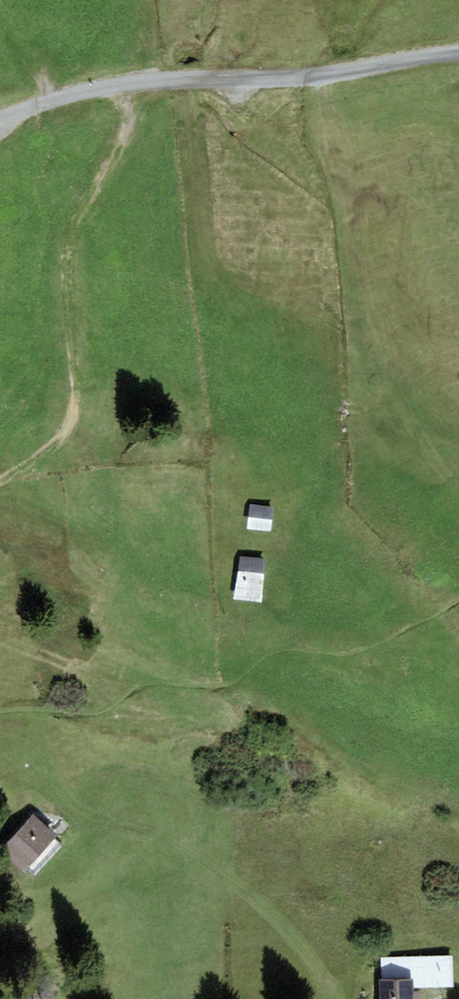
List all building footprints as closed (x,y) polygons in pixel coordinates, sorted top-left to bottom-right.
[(270,532),(273,508),(250,505),(247,529),(270,532)] [(258,604),(265,561),(240,557),(234,600),(258,604)] [(23,874),(56,838),(31,815),(0,849),(0,853),(23,874)] [(452,956),(382,958),(382,980),(410,979),(411,990),(453,988),(452,956)] [(410,979),(382,980),(378,981),(380,998),(411,998),(411,990),(410,979)]
